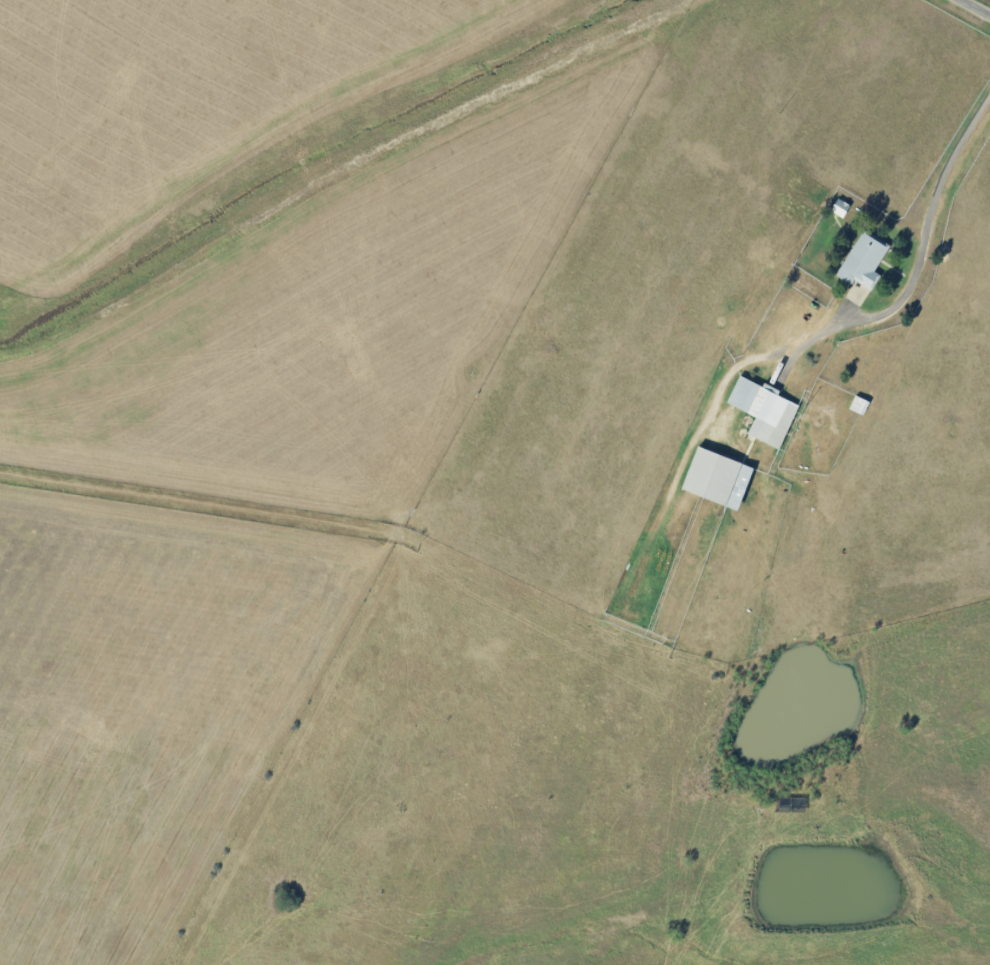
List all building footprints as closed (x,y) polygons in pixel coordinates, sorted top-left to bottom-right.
[(844,217),(852,205),(840,197),(832,210),(844,217)] [(876,271),(891,244),(864,229),(838,275),(853,283),(856,279),(874,289),(882,274),(876,271)] [(781,448),(800,404),(778,395),(781,389),(765,383),(764,385),(741,375),(729,403),(758,415),(750,434),(781,448)] [(741,509),(756,466),(699,446),(684,490),(741,509)]
